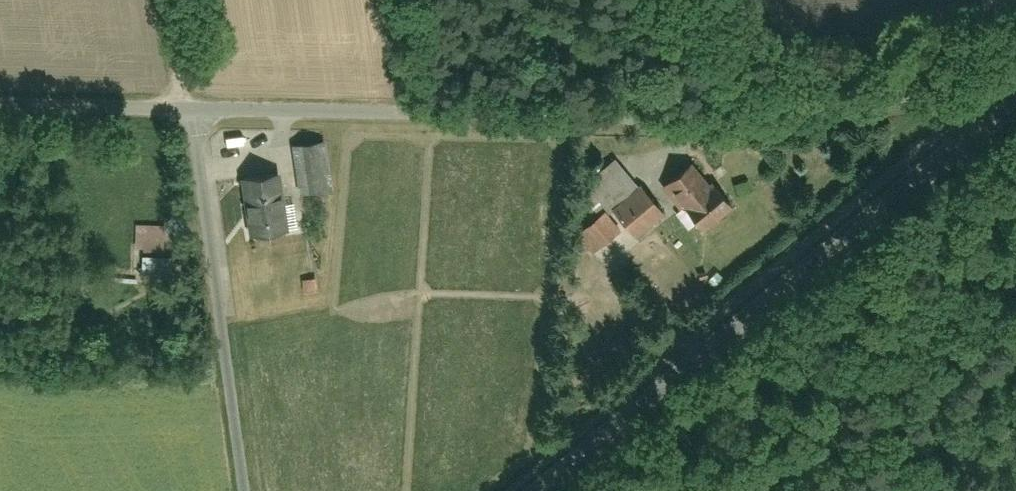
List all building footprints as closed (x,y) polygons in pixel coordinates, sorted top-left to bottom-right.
[(214,138),(216,161),(248,158),(245,135),(214,138)] [(334,140),(293,145),(299,192),(339,187),(334,140)] [(615,155),(583,181),(634,243),(666,217),(615,155)] [(696,156),(664,186),(705,230),(737,200),(696,156)] [(246,180),(251,237),(288,234),(282,177),(246,180)] [(598,219),(580,233),(596,254),(614,240),(598,219)] [(166,228),(129,230),(131,269),(168,267),(166,228)]
